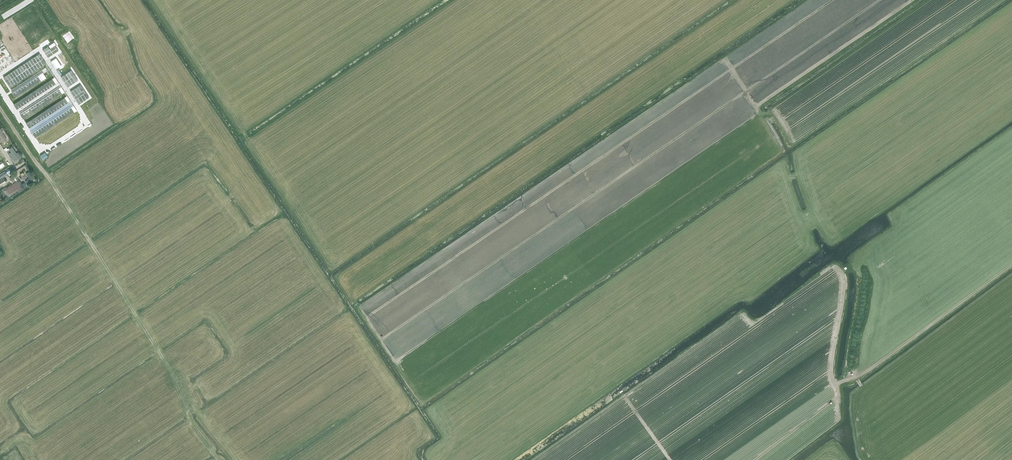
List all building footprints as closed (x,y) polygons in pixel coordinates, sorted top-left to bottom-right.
[(15,166),(24,160),(18,151),(16,152),(12,146),(9,149),(7,146),(4,148),(15,166)] [(25,180),(27,183),(34,179),(29,171),(26,173),(29,178),(25,180)] [(9,194),(21,187),(18,181),(6,187),(9,194)]
